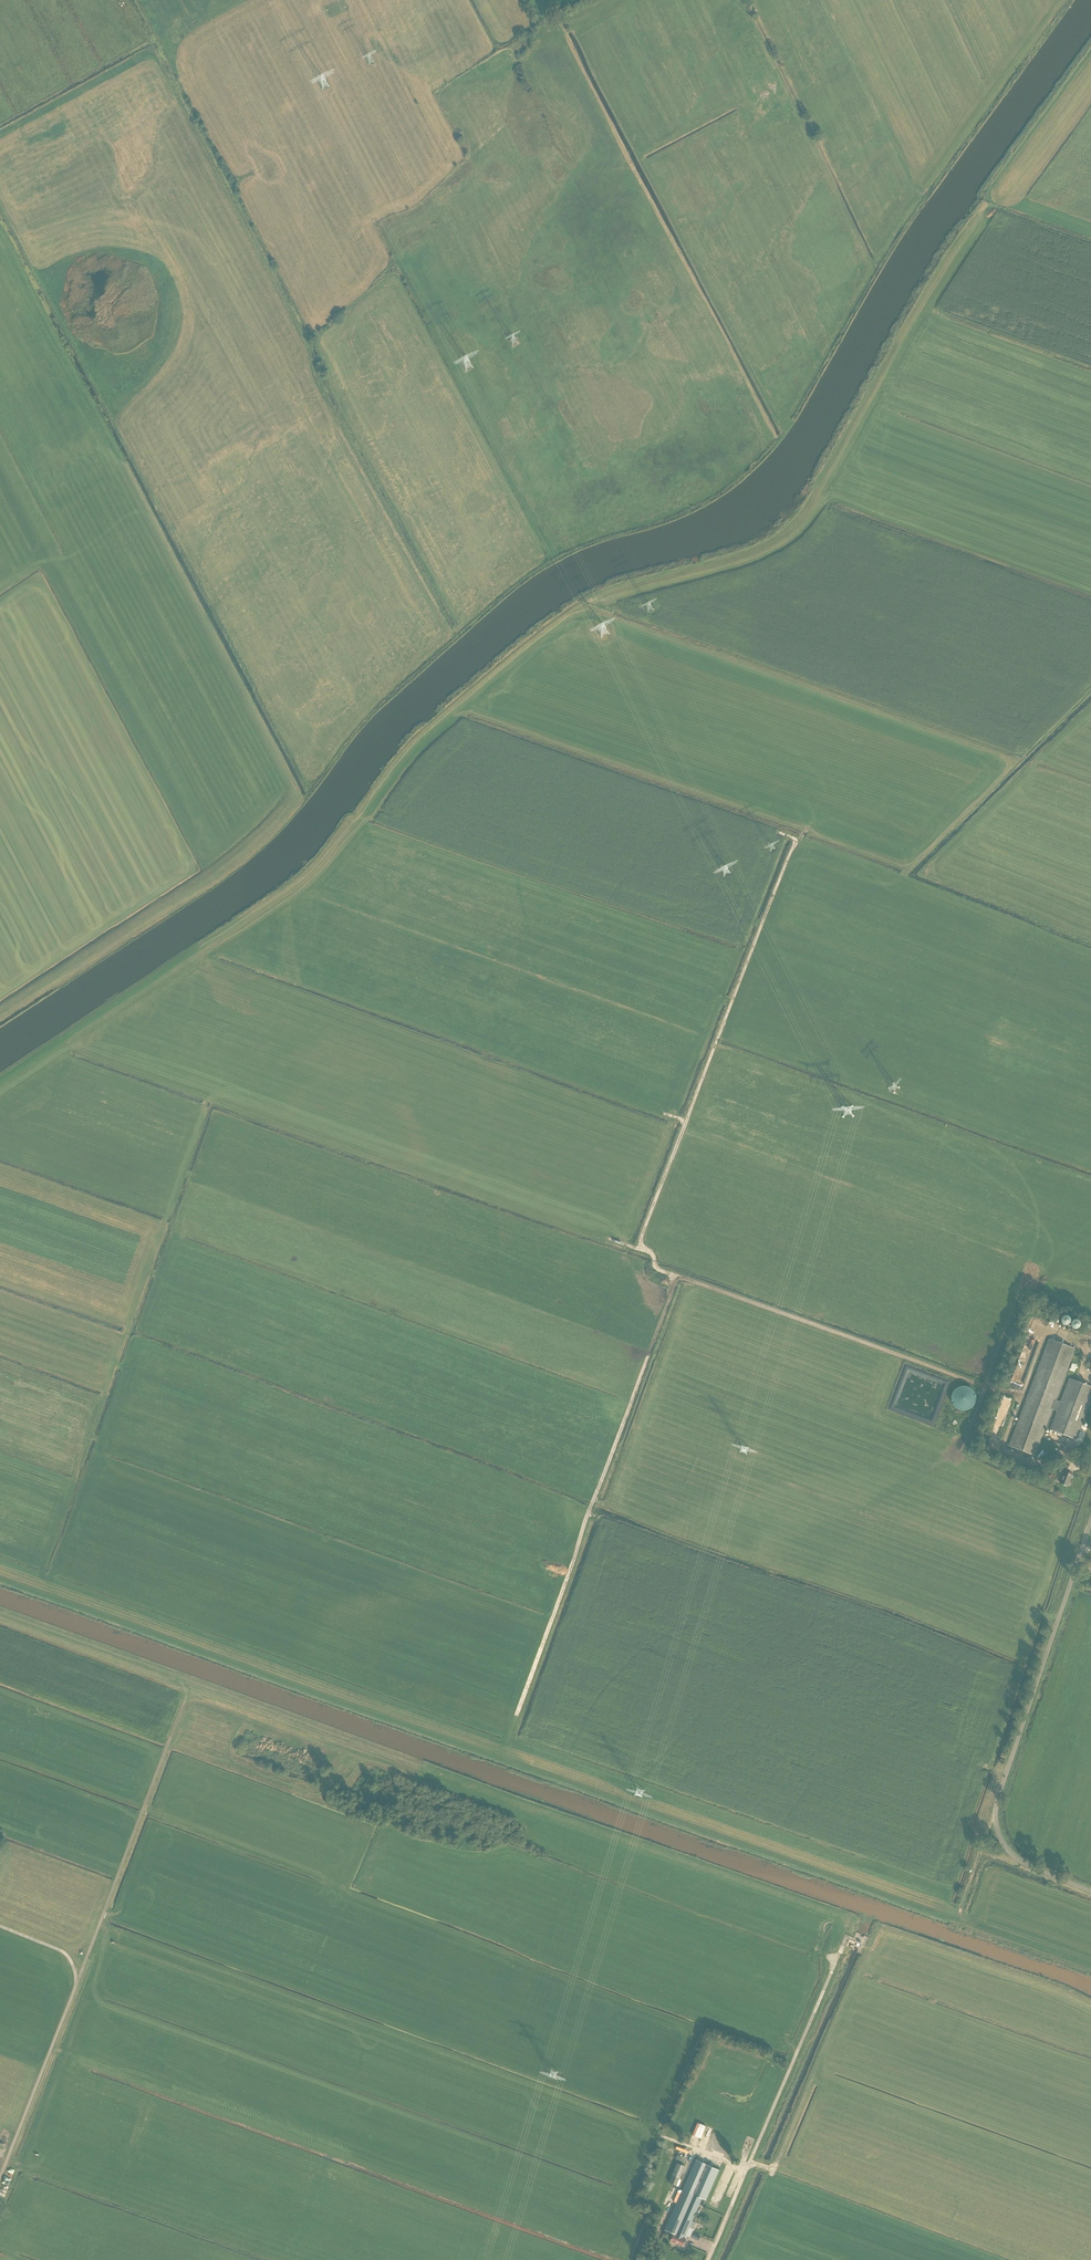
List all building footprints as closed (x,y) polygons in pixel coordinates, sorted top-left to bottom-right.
[(1060,1316),(1066,1311),(1061,1306),(1055,1311),(1060,1316)] [(1076,1440),(1090,1401),(1090,1387),(1069,1379),(1060,1402),(1056,1400),(1075,1349),(1049,1339),(1008,1446),(1035,1456),(1053,1409),(1057,1411),(1050,1430),(1076,1440)] [(976,1400),(976,1399),(976,1397),(976,1396),(975,1394),(975,1393),(974,1392),(973,1390),(971,1389),(970,1388),(968,1387),(967,1387),(965,1386),(963,1386),(962,1386),(960,1387),(959,1387),(958,1388),(956,1388),(955,1389),(954,1390),(953,1391),(952,1393),(952,1394),(951,1396),(951,1398),(951,1400),(951,1401),(952,1403),(952,1405),(953,1406),(954,1407),(955,1408),(956,1409),(958,1410),(959,1410),(960,1411),(962,1411),(963,1411),(965,1411),(967,1411),(968,1410),(970,1409),(971,1408),(973,1407),(974,1406),(975,1404),(975,1403),(976,1401),(976,1400)] [(1068,1486),(1072,1475),(1067,1473),(1069,1466),(1062,1464),(1059,1472),(1063,1473),(1060,1483),(1068,1486)] [(749,2155),(755,2138),(745,2134),(739,2151),(749,2155)] [(690,2226),(692,2221),(702,2198),(705,2200),(714,2181),(719,2170),(705,2164),(695,2160),(682,2189),(674,2209),(665,2230),(669,2231),(674,2234),(671,2241),(683,2246),(686,2239),(684,2238),(686,2235),(690,2237),(694,2229),(689,2227),(690,2226)] [(675,2160),(670,2178),(672,2178),(671,2181),(677,2183),(683,2163),(675,2160)] [(712,2196),(708,2204),(715,2207),(718,2199),(712,2196)] [(693,2232),(691,2237),(698,2241),(701,2236),(693,2232)]
